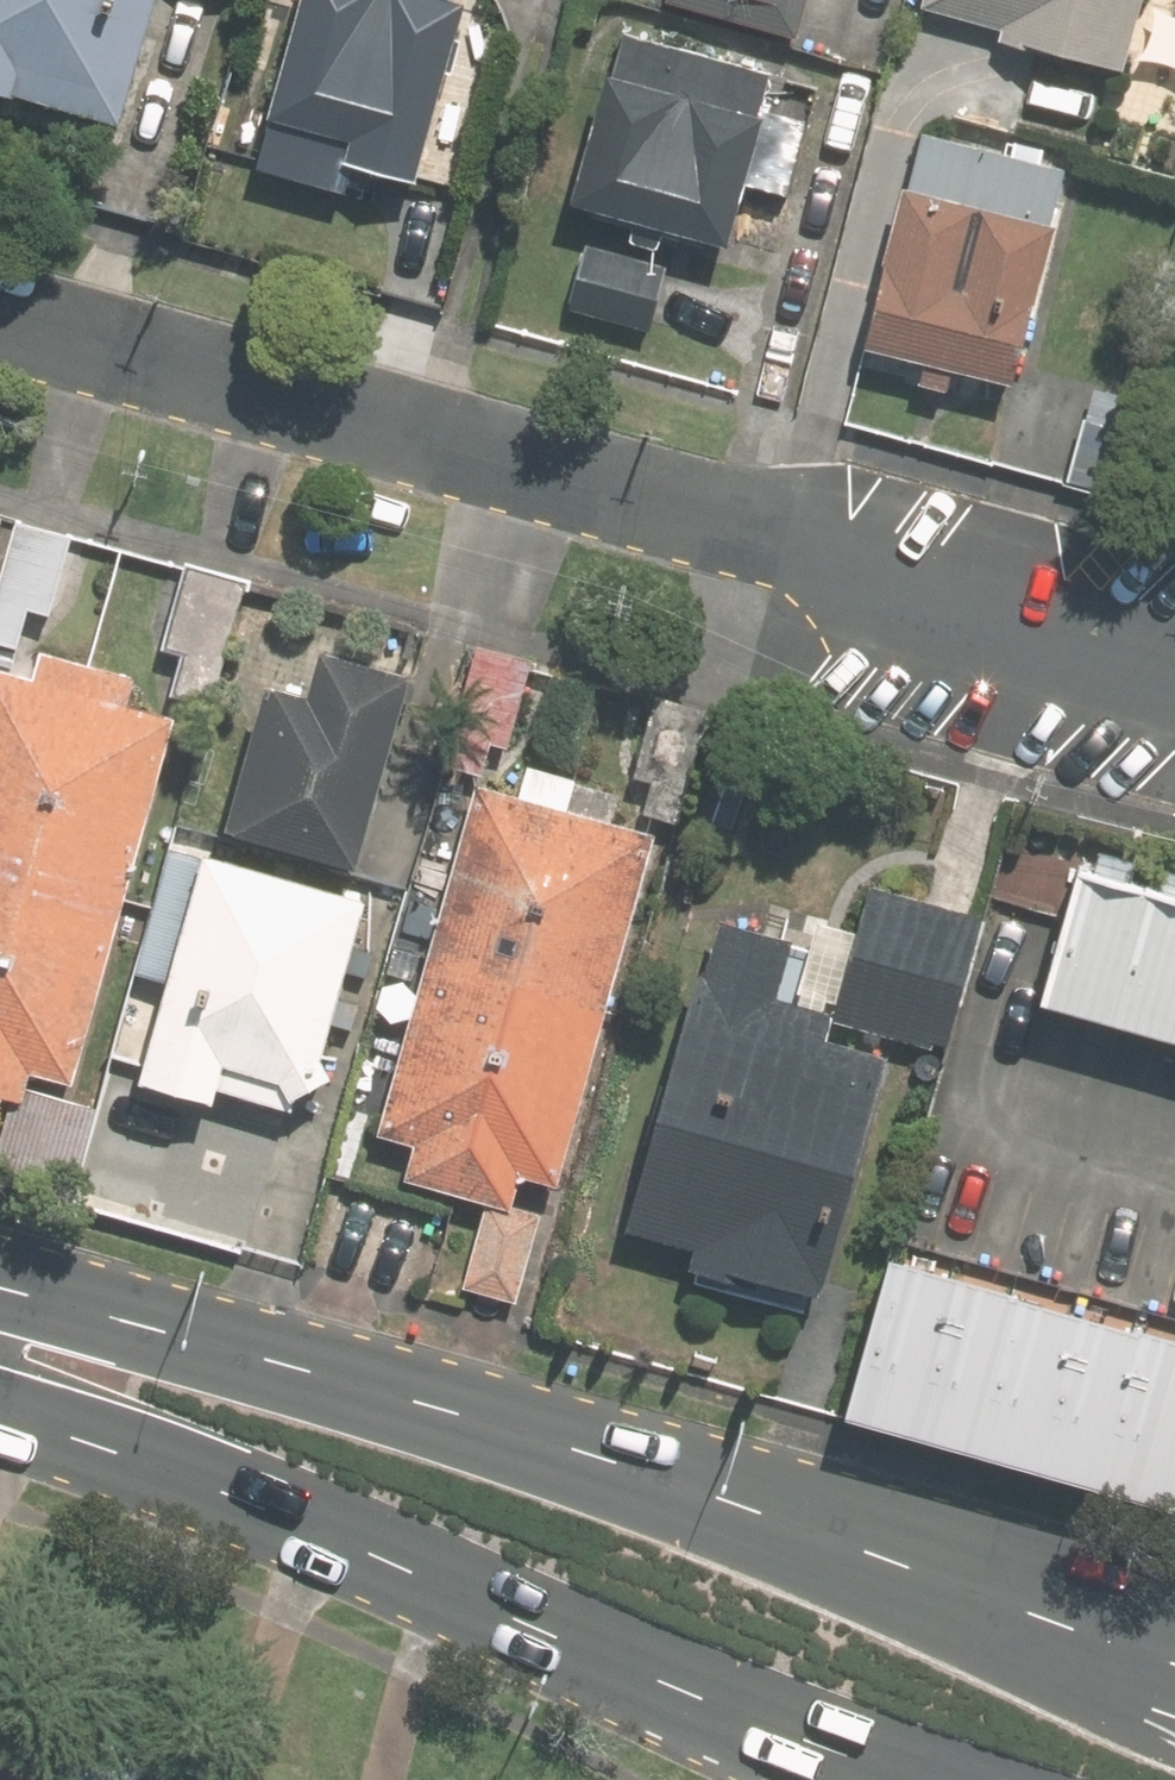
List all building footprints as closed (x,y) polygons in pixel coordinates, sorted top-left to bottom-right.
[(108,137),(149,0),(0,0),(0,105),(108,137)] [(405,188),(452,13),(447,11),(451,0),(296,0),(261,128),(343,149),(337,170),(405,188)] [(805,0),(666,0),(662,16),(792,50),(805,0)] [(915,14),(995,34),(991,50),(1119,82),(1140,0),(918,0),(915,14)] [(768,75),(614,36),(603,81),(596,79),(562,214),(722,255),(768,75)] [(1060,179),(915,143),(901,197),(1046,234),(1060,179)] [(891,195),(851,353),(1007,392),(1046,234),(901,197),(891,195)] [(667,274),(581,252),(562,325),(648,347),(667,274)] [(14,524),(0,576),(0,646),(16,650),(27,612),(50,618),(71,539),(14,524)] [(251,581),(186,562),(184,569),(160,651),(180,657),(169,696),(213,709),(249,587),(251,581)] [(0,664),(0,1059),(36,1069),(77,1081),(181,716),(135,703),(144,672),(48,645),(39,675),(0,664)] [(311,691),(270,680),(230,828),(359,862),(410,670),(323,646),(311,691)] [(533,662),(476,646),(444,767),(482,777),(491,745),(509,750),(531,670),(533,662)] [(717,711),(657,693),(654,703),(631,778),(651,784),(642,814),(682,826),(714,720),(717,711)] [(659,830),(482,781),(384,1130),(423,1141),(414,1174),(514,1202),(523,1169),(561,1179),(659,830)] [(365,904),(167,848),(130,977),(162,986),(133,1087),(213,1110),(218,1092),(291,1113),(294,1102),(332,1082),(320,1060),(365,904)] [(1072,850),(1028,1012),(1174,1051),(1174,878),(1072,850)] [(982,917),(870,887),(835,1020),(947,1049),(982,917)] [(798,937),(722,916),(633,1228),(696,1246),(691,1263),(817,1299),(888,1051),(827,1033),(834,1010),(781,995),(798,937)] [(411,1172),(361,1159),(336,1249),(386,1262),(411,1172)] [(547,1214),(493,1200),(471,1283),(525,1298),(547,1214)] [(843,1423),(1174,1516),(1174,1344),(889,1263),(843,1423)]
